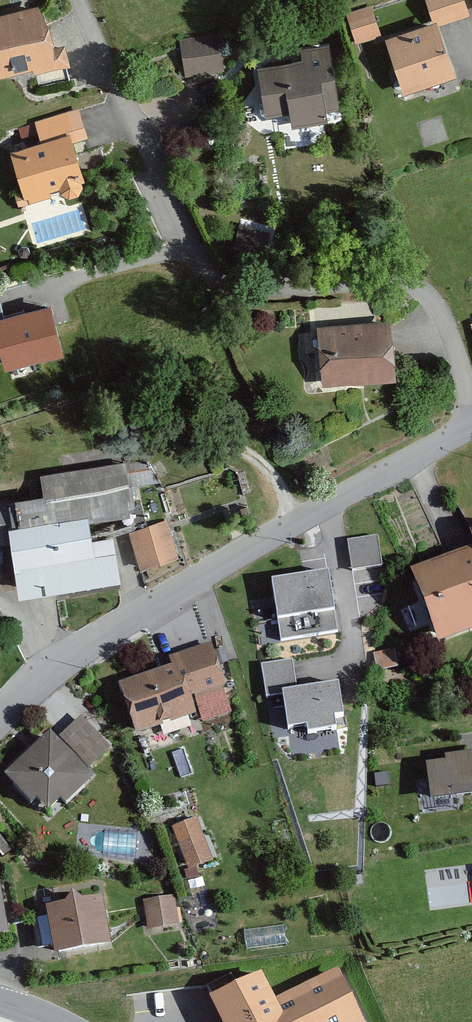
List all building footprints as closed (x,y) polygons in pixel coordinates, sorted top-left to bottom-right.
[(388,35),(404,89),(459,72),(444,22),(471,13),(467,0),(429,0),(436,21),(388,35)] [(0,13),(0,73),(62,58),(49,2),(0,13)] [(371,2),(347,10),(356,40),(381,33),(371,2)] [(299,52),(254,60),(266,120),(294,115),(296,125),(333,118),(327,87),(340,84),(329,26),(295,32),(299,52)] [(221,39),(181,44),(184,75),(225,70),(221,39)] [(44,138),(10,148),(26,201),(91,182),(78,139),(91,135),(82,104),(38,117),(44,138)] [(270,233),(241,223),(233,248),(262,257),(270,233)] [(0,321),(0,355),(5,372),(63,357),(50,307),(0,321)] [(397,313),(316,318),(320,383),(401,378),(397,313)] [(0,492),(0,539),(7,538),(15,589),(116,574),(109,528),(88,532),(85,512),(133,505),(125,453),(33,467),(36,486),(0,492)] [(167,516),(129,527),(140,567),(178,556),(167,516)] [(376,535),(348,540),(353,568),(381,564),(376,535)] [(418,570),(445,641),(471,631),(471,550),(418,570)] [(336,630),(327,572),(274,580),(283,638),(336,630)] [(173,665),(122,679),(137,732),(198,715),(196,705),(227,696),(212,643),(170,654),(173,665)] [(228,661),(223,646),(215,649),(220,664),(228,661)] [(395,648),(374,652),(378,669),(399,664),(395,648)] [(267,694),(284,692),(297,690),(292,658),(262,663),(267,694)] [(297,690),(284,692),(289,726),(308,723),(309,731),(345,726),(338,683),(297,690)] [(60,739),(52,732),(12,773),(56,816),(97,774),(89,766),(113,741),(84,713),(60,739)] [(427,761),(431,799),(471,793),(471,755),(427,761)] [(195,818),(173,827),(191,871),(213,861),(195,818)] [(4,857),(14,849),(0,830),(0,851),(4,857)] [(8,930),(0,885),(0,931),(8,930)] [(170,891),(140,898),(148,931),(178,924),(170,891)] [(106,894),(51,904),(59,952),(115,942),(106,894)] [(50,911),(40,912),(43,942),(53,941),(50,911)] [(212,999),(223,1021),(360,1021),(336,973),(273,1003),(260,976),(212,999)]
